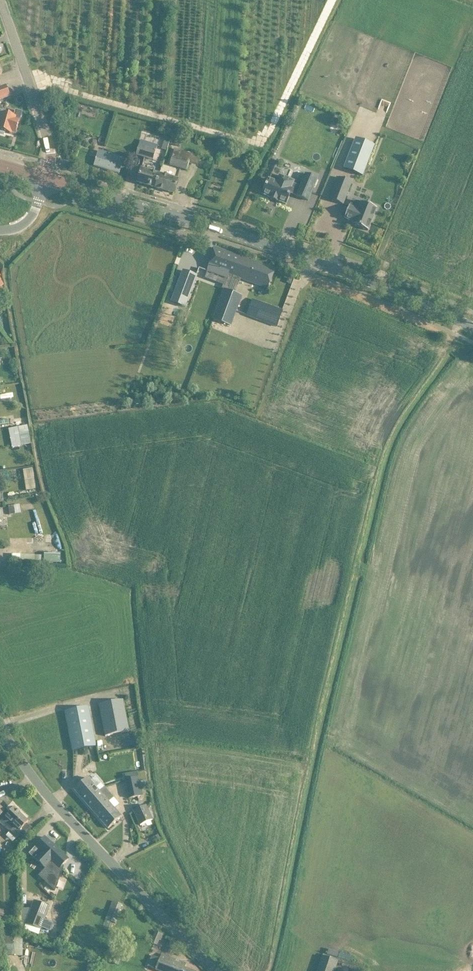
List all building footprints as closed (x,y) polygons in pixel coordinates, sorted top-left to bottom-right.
[(0,87),(0,100),(10,96),(6,85),(0,87)] [(4,134),(5,132),(10,134),(11,133),(9,133),(10,131),(16,132),(19,121),(21,113),(16,111),(14,116),(2,113),(0,120),(0,133),(4,134)] [(355,139),(344,169),(363,176),(374,146),(355,139)] [(135,155),(152,160),(157,145),(140,140),(135,155)] [(170,165),(187,170),(192,153),(175,148),(170,165)] [(94,167),(119,174),(123,158),(102,152),(100,160),(97,159),(94,167)] [(137,183),(155,188),(159,174),(141,169),(137,183)] [(159,174),(155,188),(174,194),(178,180),(159,174)] [(308,201),(317,179),(305,174),(296,196),(308,201)] [(286,204),(292,190),(291,189),(294,182),(280,176),(277,183),(268,180),(262,194),(271,198),(270,199),(277,202),(277,201),(286,204)] [(343,205),(351,183),(339,178),(330,200),(343,205)] [(368,231),(377,209),(361,202),(358,210),(349,207),(344,219),(353,222),(352,225),(368,231)] [(207,271),(227,278),(228,274),(268,289),(275,270),(213,248),(207,271)] [(183,271),(171,303),(185,308),(196,276),(183,271)] [(224,289),(213,319),(230,326),(241,296),(224,289)] [(247,315),(277,327),(282,311),(252,300),(247,315)] [(27,426),(8,430),(12,448),(21,446),(18,434),(28,432),(27,426)] [(26,490),(36,489),(35,469),(25,469),(26,490)] [(8,506),(9,515),(21,513),(19,504),(8,506)] [(62,554),(46,553),(46,562),(62,562),(62,554)] [(129,731),(123,699),(98,704),(105,736),(129,731)] [(96,746),(88,707),(65,712),(73,751),(96,746)] [(124,779),(128,798),(142,795),(138,776),(124,779)] [(122,817),(114,808),(119,804),(104,787),(99,792),(87,778),(74,790),(108,829),(122,817)] [(134,811),(141,826),(153,820),(145,805),(134,811)] [(13,808),(0,822),(0,823),(10,832),(9,833),(15,839),(21,832),(20,831),(28,822),(13,808)] [(42,851),(35,859),(45,868),(38,876),(54,891),(59,878),(55,874),(62,866),(68,859),(60,851),(45,837),(38,845),(36,846),(42,851)] [(49,907),(34,901),(25,924),(26,924),(41,930),(49,907)] [(105,919),(115,923),(122,905),(113,901),(105,919)] [(26,924),(24,930),(38,935),(41,930),(26,924)] [(153,937),(161,941),(163,934),(155,931),(153,937)] [(30,955),(30,943),(23,943),(23,935),(12,935),(13,955),(30,955)] [(186,964),(161,954),(159,958),(152,956),(148,967),(155,970),(158,970),(192,970),(185,968),(186,964)] [(337,962),(322,957),(318,970),(334,970),(337,962)]
